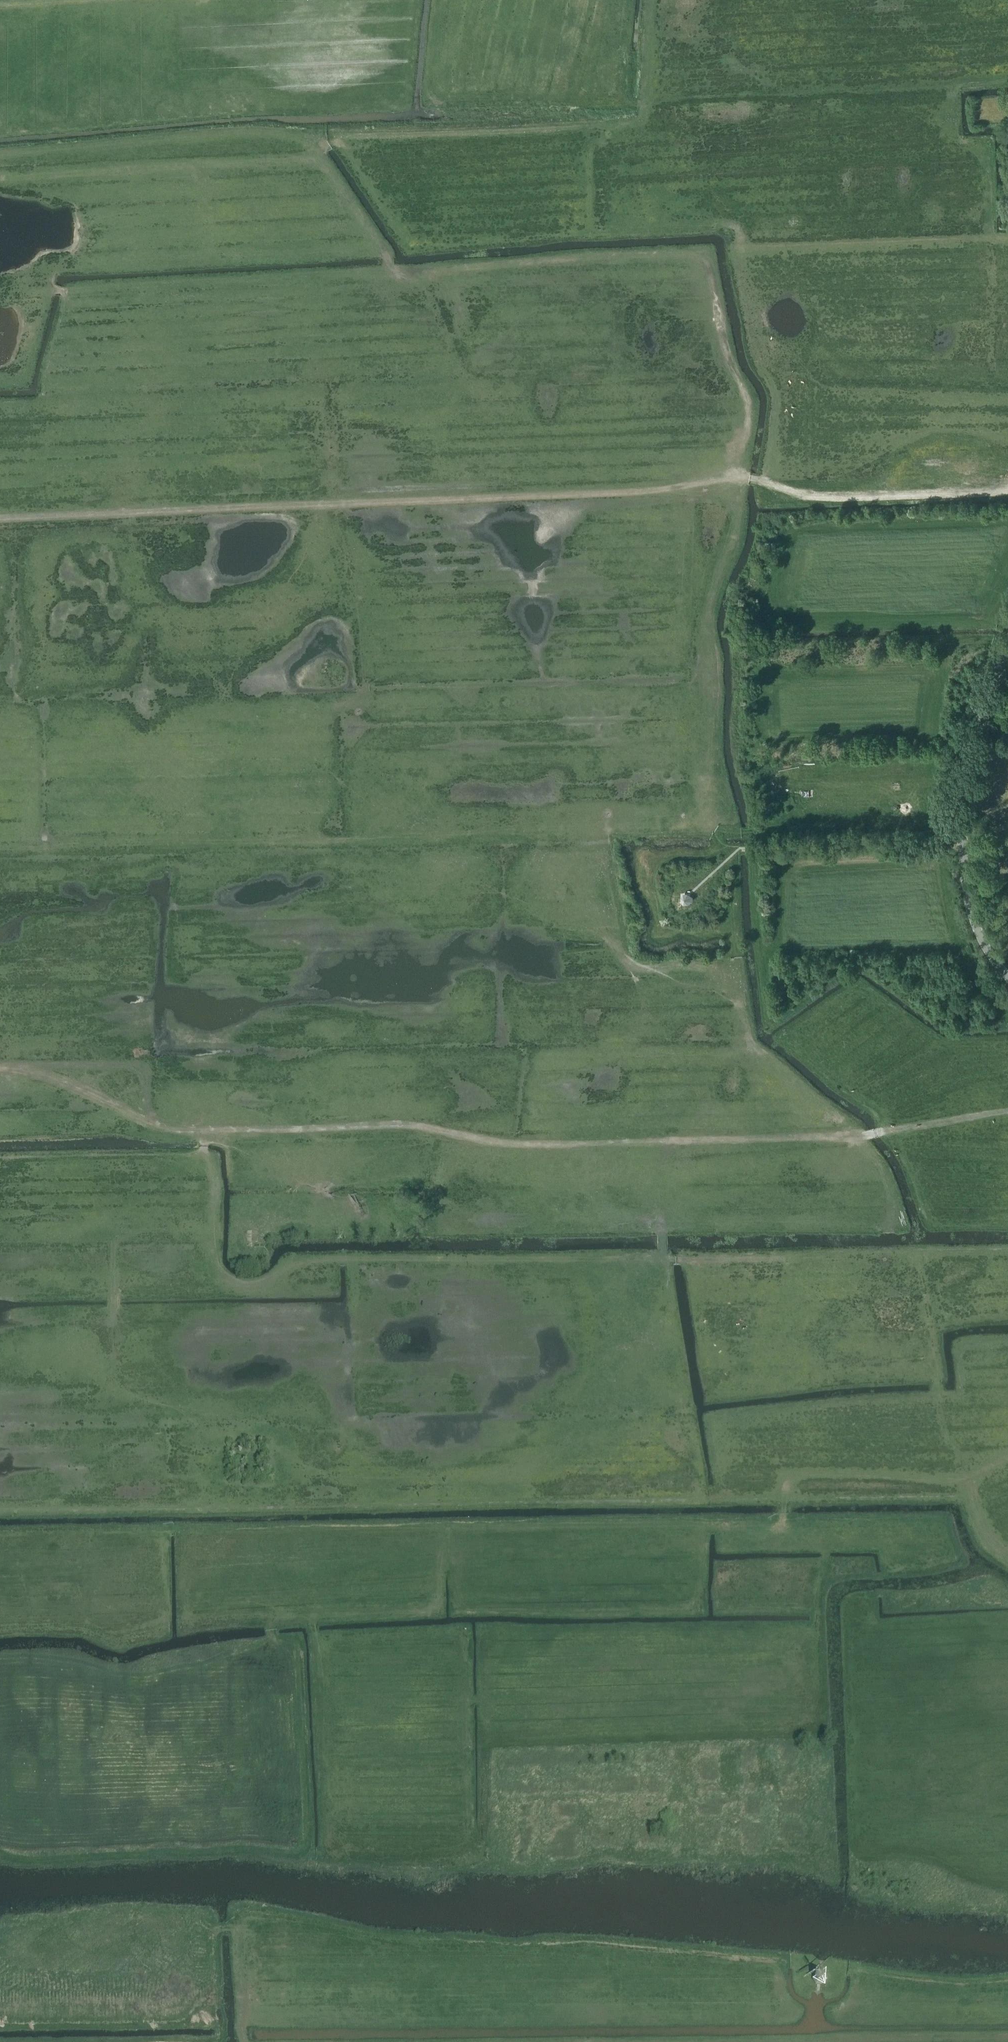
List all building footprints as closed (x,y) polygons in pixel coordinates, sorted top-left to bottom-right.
[(683,892),(680,896),(680,899),(682,903),(687,903),(692,900),(692,895),(686,892),(683,892)] [(821,1972),(817,1972),(813,1975),(813,1979),(816,1984),(820,1984),(824,1980),(825,1976),(821,1972)]
